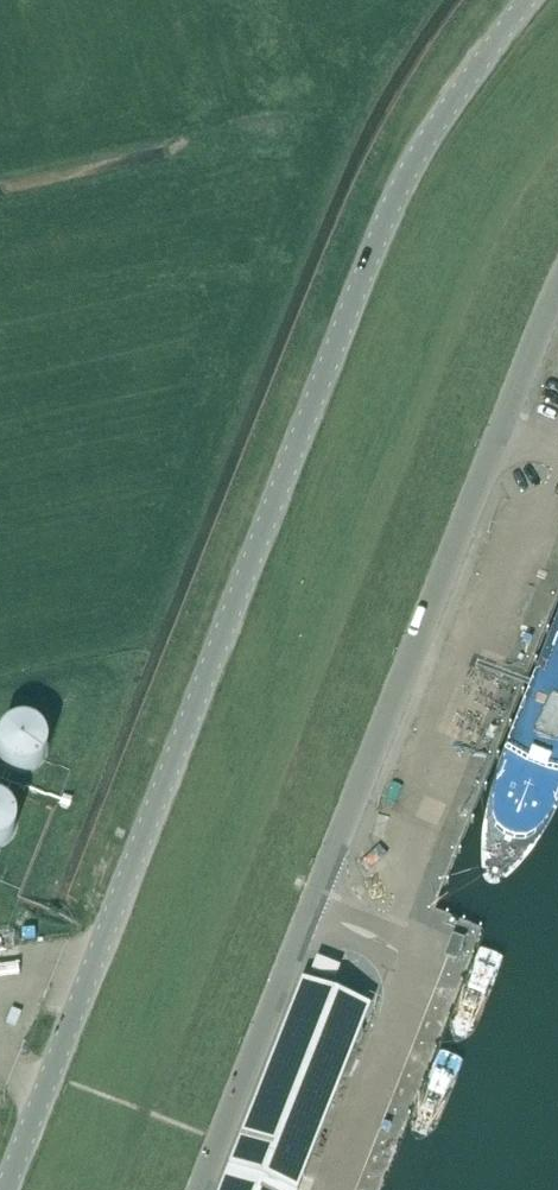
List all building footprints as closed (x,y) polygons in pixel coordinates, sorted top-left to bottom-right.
[(54,755),(54,748),(52,741),(49,735),(43,730),(37,727),(30,726),(23,727),(16,730),(11,735),(7,742),(6,749),(7,756),(9,762),(14,768),(20,772),(27,774),(34,774),(41,772),(47,767),(51,762),(54,755)] [(17,824),(16,818),(13,812),(8,807),(2,804),(0,803),(0,849),(6,846),(11,842),(15,837),(17,831),(17,824)] [(455,937),(447,957),(458,961),(466,941),(455,937)] [(317,960),(313,971),(336,980),(340,969),(317,960)] [(222,1189),(298,1189),(329,1108),(368,1009),(303,984),(222,1189)]
